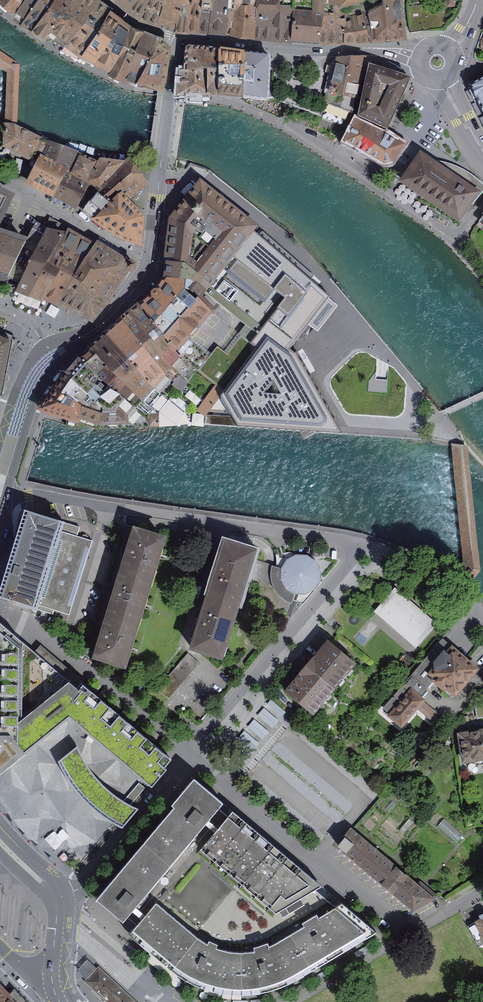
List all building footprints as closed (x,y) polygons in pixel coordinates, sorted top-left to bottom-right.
[(4,0),(2,3),(5,6),(7,3),(15,10),(22,0),(4,0)] [(15,10),(16,11),(15,11),(23,18),(24,18),(35,0),(22,0),(15,10)] [(24,18),(34,24),(45,8),(51,0),(35,0),(24,18)] [(45,8),(34,24),(46,32),(52,22),(67,0),(51,0),(45,8)] [(52,22),(46,32),(64,45),(70,35),(95,0),(67,0),(52,22)] [(98,0),(95,0),(70,35),(64,45),(72,49),(80,53),(95,31),(110,9),(98,0)] [(128,7),(140,14),(147,0),(133,0),(128,7)] [(140,14),(159,19),(163,0),(147,0),(140,14)] [(159,19),(173,24),(177,25),(178,0),(163,0),(159,19)] [(178,0),(177,25),(188,26),(189,9),(190,0),(178,0)] [(189,9),(188,26),(199,26),(200,9),(201,0),(190,0),(189,9)] [(199,26),(209,27),(213,0),(201,0),(200,9),(199,26)] [(228,0),(213,0),(209,27),(225,28),(228,0)] [(225,28),(233,29),(235,0),(228,0),(225,28)] [(233,29),(253,33),(257,0),(235,0),(233,29)] [(253,33),(291,36),(294,9),(294,5),(279,4),(279,0),(257,0),(253,33)] [(318,38),(323,12),(324,8),(324,0),(315,0),(314,12),(308,12),(308,10),(294,9),(291,36),(318,38)] [(369,11),(371,19),(372,36),(405,34),(400,0),(383,0),(381,3),(369,11)] [(420,5),(407,6),(410,31),(422,30),(434,28),(445,27),(443,6),(421,9),(420,5)] [(323,12),(318,38),(331,38),(344,38),(344,17),(340,15),(333,15),(333,10),(324,8),(323,12)] [(121,17),(110,9),(95,31),(80,53),(94,60),(108,35),(121,17)] [(366,12),(344,17),(344,38),(358,37),(372,36),(371,19),(369,11),(366,12)] [(130,24),(121,17),(108,35),(94,60),(102,64),(110,68),(112,64),(115,57),(130,24)] [(143,29),(130,24),(115,57),(112,64),(110,68),(116,71),(122,74),(132,54),(143,29)] [(158,35),(143,29),(132,54),(122,74),(129,77),(135,80),(158,35)] [(167,45),(158,35),(135,80),(148,85),(161,90),(167,45)] [(186,53),(185,70),(208,71),(208,95),(218,95),(219,50),(191,48),(186,53)] [(243,98),(245,54),(219,50),(218,95),(243,98)] [(267,100),(268,75),(269,57),(245,54),(243,98),(267,100)] [(332,66),(331,66),(325,93),(328,93),(321,115),(345,124),(349,111),(353,112),(356,97),(365,59),(337,60),(337,61),(336,61),(336,62),(335,63),(334,64),(332,65),(332,66)] [(400,100),(408,83),(410,79),(370,66),(357,122),(385,134),(392,117),(400,100)] [(208,95),(208,71),(185,70),(183,70),(182,71),(182,80),(181,84),(181,87),(180,95),(208,95)] [(470,87),(482,112),(482,80),(471,86),(470,87)] [(385,134),(357,122),(347,142),(384,163),(392,161),(402,145),(385,134)] [(29,158),(38,141),(39,140),(34,138),(32,137),(14,127),(13,128),(12,128),(6,127),(6,131),(5,131),(5,134),(6,134),(5,146),(23,155),(29,158)] [(39,141),(38,141),(29,158),(39,164),(30,180),(33,182),(31,186),(53,197),(54,196),(76,153),(49,144),(48,145),(47,145),(48,143),(39,140),(39,141)] [(77,154),(76,153),(54,196),(73,206),(83,188),(86,181),(87,181),(96,162),(82,155),(79,155),(79,156),(76,155),(77,154)] [(403,182),(458,219),(470,202),(472,203),(482,189),(482,187),(469,175),(453,167),(447,173),(421,156),(403,182)] [(101,161),(88,185),(95,190),(93,192),(96,194),(96,193),(125,164),(124,164),(101,161)] [(125,164),(96,193),(111,205),(116,200),(117,200),(119,200),(120,200),(123,198),(128,196),(130,199),(139,192),(142,185),(133,173),(126,164),(125,164)] [(202,291),(249,328),(242,337),(257,348),(224,390),(224,391),(220,396),(238,427),(342,434),(295,352),(295,353),(289,349),(320,309),(329,297),(297,269),(251,230),(253,228),(255,227),(253,225),(252,226),(202,186),(202,185),(201,184),(199,186),(173,219),(172,219),(171,220),(172,220),(166,273),(165,279),(177,280),(191,281),(202,291)] [(9,198),(0,193),(0,218),(9,198)] [(116,200),(111,205),(96,193),(96,194),(97,195),(92,201),(90,199),(81,209),(93,219),(93,220),(95,222),(96,221),(101,225),(106,228),(105,230),(108,232),(110,231),(126,240),(133,242),(136,243),(139,245),(141,223),(142,219),(123,198),(120,200),(119,200),(117,200),(116,200)] [(50,217),(45,228),(47,229),(63,234),(65,234),(68,228),(50,217)] [(8,278),(21,282),(45,234),(47,229),(45,228),(35,223),(26,243),(8,278)] [(17,290),(30,295),(31,293),(35,288),(53,255),(62,238),(63,234),(47,229),(45,234),(21,282),(19,286),(17,290)] [(44,298),(45,298),(57,276),(81,235),(72,230),(71,230),(66,239),(62,238),(53,255),(35,288),(31,293),(30,295),(43,299),(44,300),(44,298)] [(8,278),(26,243),(0,234),(0,276),(8,278)] [(57,304),(58,304),(75,278),(97,244),(96,243),(94,242),(81,235),(57,276),(45,298),(57,303),(57,304)] [(97,244),(75,278),(99,295),(103,298),(108,301),(109,301),(107,300),(109,298),(108,298),(123,275),(124,274),(128,269),(131,271),(134,266),(129,262),(128,264),(126,263),(117,257),(121,251),(99,238),(96,243),(97,244)] [(75,278),(58,304),(59,305),(59,304),(67,308),(67,309),(71,311),(71,310),(79,314),(83,316),(83,315),(90,319),(89,319),(92,321),(95,318),(94,317),(99,312),(100,312),(102,310),(101,309),(106,303),(107,303),(108,301),(103,298),(99,295),(75,278)] [(152,296),(140,305),(148,316),(175,352),(176,352),(194,366),(206,377),(224,390),(257,348),(242,337),(242,336),(220,365),(186,339),(211,311),(197,297),(200,294),(202,291),(191,281),(177,280),(165,279),(157,291),(152,296)] [(140,305),(131,314),(141,328),(161,357),(166,363),(180,375),(179,375),(183,379),(194,366),(176,352),(175,352),(148,316),(140,305)] [(131,314),(122,321),(126,328),(151,361),(158,369),(171,380),(174,382),(179,375),(180,375),(166,363),(161,357),(141,328),(131,314)] [(122,321),(106,335),(128,363),(147,383),(159,393),(171,380),(158,369),(151,361),(126,328),(122,321)] [(106,335),(90,349),(122,382),(133,393),(141,400),(148,406),(159,393),(147,383),(128,363),(106,335)] [(1,396),(4,381),(5,374),(6,373),(6,372),(7,372),(7,367),(9,361),(8,361),(8,360),(12,342),(11,342),(0,337),(0,396),(1,396)] [(90,349),(79,358),(85,363),(99,377),(105,382),(125,400),(133,407),(143,416),(147,419),(149,420),(149,415),(153,410),(148,406),(141,400),(133,393),(122,382),(90,349)] [(79,358),(65,373),(71,379),(103,409),(98,428),(147,427),(147,419),(143,416),(133,407),(125,400),(105,382),(99,377),(85,363),(79,358)] [(65,373),(55,388),(62,393),(83,408),(77,421),(94,427),(98,428),(103,409),(71,379),(65,373)] [(186,381),(183,379),(179,375),(174,382),(172,385),(179,391),(186,381)] [(224,391),(217,385),(206,399),(214,404),(220,396),(224,391)] [(55,388),(41,409),(44,410),(48,412),(67,418),(77,421),(83,408),(62,393),(55,388)] [(214,404),(206,399),(198,410),(205,416),(214,404)] [(149,420),(149,426),(159,426),(159,415),(149,415),(149,420)] [(24,510),(6,569),(0,589),(0,598),(53,615),(80,527),(30,512),(24,510)] [(134,529),(122,569),(151,578),(163,538),(134,529)] [(225,543),(208,595),(237,604),(243,585),(252,558),(254,551),(225,543)] [(269,564),(252,558),(243,585),(255,589),(252,602),(289,614),(293,601),(303,604),(317,588),(321,575),(321,570),(318,563),(313,558),(306,555),(289,552),(277,554),(277,560),(276,567),(269,564)] [(122,569),(107,617),(136,626),(151,578),(122,569)] [(432,624),(395,592),(379,611),(415,643),(432,624)] [(208,595),(192,647),(220,657),(237,604),(208,595)] [(107,617),(95,656),(124,665),(136,626),(107,617)] [(77,688),(0,623),(0,772),(69,716),(59,708),(77,688)] [(329,641),(308,666),(333,688),(337,682),(341,686),(353,671),(349,668),(354,663),(329,641)] [(475,669),(443,641),(385,709),(401,723),(421,700),(417,697),(433,678),(438,682),(436,684),(451,697),(459,688),(466,694),(479,679),(472,673),(475,669)] [(199,663),(187,653),(157,689),(169,699),(199,663)] [(308,666),(286,691),(311,713),(316,707),(320,711),(332,696),(328,693),(333,688),(308,666)] [(69,716),(82,728),(104,702),(81,683),(77,688),(59,708),(69,716)] [(153,686),(143,697),(160,711),(169,699),(157,689),(153,686)] [(140,733),(104,702),(82,728),(119,758),(140,733)] [(459,730),(464,760),(473,759),(473,762),(478,765),(482,764),(482,731),(481,731),(480,726),(469,727),(469,728),(459,730)] [(171,759),(140,733),(119,758),(149,784),(152,786),(167,769),(164,767),(166,766),(171,759)] [(431,751),(437,757),(452,739),(446,734),(431,751)] [(81,754),(77,746),(58,761),(63,770),(68,779),(74,788),(81,796),(88,804),(96,811),(105,817),(114,823),(122,828),(138,809),(131,805),(145,788),(139,782),(123,801),(116,796),(109,790),(102,783),(96,777),(90,769),(85,762),(81,754)] [(174,807),(144,842),(180,873),(156,902),(197,936),(207,943),(217,947),(229,950),(241,951),(254,950),(267,946),(279,940),(291,933),(336,906),(315,889),(269,917),(196,855),(228,816),(223,812),(218,808),(223,803),(194,778),(171,805),(174,807)] [(55,814),(37,832),(74,868),(110,830),(81,802),(62,821),(55,814)] [(233,811),(228,816),(196,855),(269,917),(315,889),(321,885),(233,811)] [(351,830),(338,845),(413,909),(436,896),(420,883),(417,886),(351,830)] [(127,916),(137,924),(156,902),(180,873),(144,842),(96,898),(123,921),(127,916)] [(129,934),(171,969),(197,936),(156,902),(137,924),(129,934)] [(376,932),(342,903),(336,906),(291,933),(312,969),(376,932)] [(468,926),(475,939),(481,936),(482,939),(482,917),(468,926)] [(296,979),(312,969),(291,933),(279,940),(267,946),(254,950),(241,951),(241,994),(261,992),(279,987),(296,979)] [(222,992),(241,994),(241,951),(229,950),(217,947),(207,943),(197,936),(171,969),(186,980),(203,987),(222,992)] [(76,971),(87,982),(99,969),(88,959),(76,971)] [(99,969),(87,982),(95,989),(109,1001),(116,1001),(124,994),(99,969)] [(14,988),(8,994),(0,987),(0,1001),(28,1001),(14,988)] [(116,1001),(133,1001),(124,994),(116,1001)]
